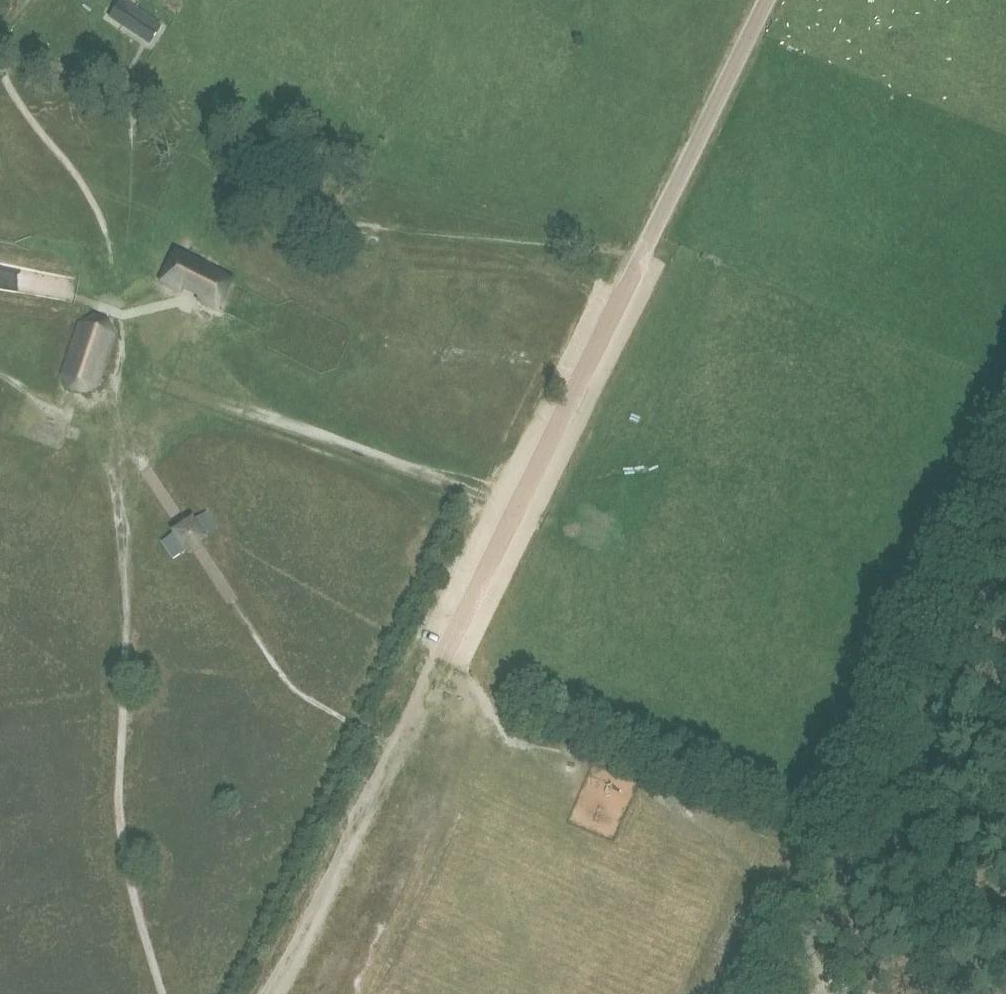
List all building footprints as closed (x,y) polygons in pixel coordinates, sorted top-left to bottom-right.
[(121,0),(110,17),(150,44),(161,27),(121,0)] [(178,254),(163,282),(181,291),(183,287),(200,296),(198,300),(215,308),(230,279),(178,254)] [(51,282),(53,267),(0,259),(0,275),(51,282)] [(95,316),(80,322),(62,374),(70,389),(82,393),(97,386),(115,334),(107,320),(95,316)] [(186,525),(162,541),(173,558),(197,542),(217,529),(205,513),(186,525)] [(601,849),(606,860),(619,854),(615,843),(601,849)]
